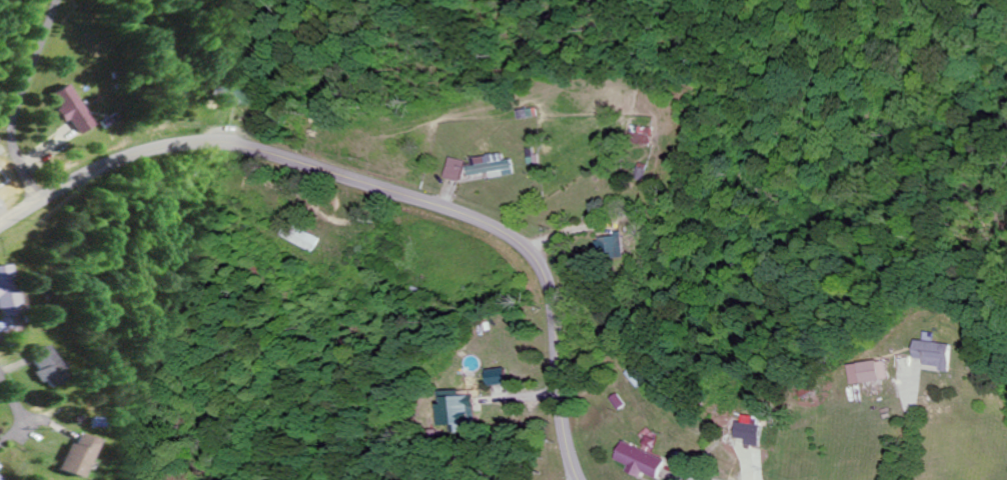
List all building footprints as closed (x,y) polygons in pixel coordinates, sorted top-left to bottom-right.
[(55,108),(50,111),(60,125),(64,122),(73,135),(88,124),(61,85),(45,95),(55,108)] [(657,127),(634,126),(633,145),(656,146),(657,127)] [(505,171),(506,176),(515,175),(513,159),(505,160),(504,154),(471,158),(473,175),(505,171)] [(468,161),(452,157),(448,178),(463,181),(468,161)] [(599,239),(602,259),(629,256),(626,235),(599,239)] [(956,369),(959,345),(922,340),(920,358),(930,359),(929,366),(956,369)] [(30,382),(34,389),(50,380),(31,346),(14,356),(23,372),(20,374),(26,384),(30,382)] [(891,360),(853,365),(856,385),(893,379),(891,360)] [(507,384),(506,368),(488,369),(489,385),(507,384)] [(476,391),(443,392),(443,405),(442,405),(443,426),(453,426),(453,432),(477,431),(476,391)] [(762,446),(766,418),(748,415),(747,423),(741,422),(739,438),(750,439),(749,445),(762,446)] [(45,472),(65,479),(80,442),(59,434),(45,472)] [(619,461),(632,465),(630,473),(644,477),(645,474),(662,479),(669,457),(624,443),(619,461)]
